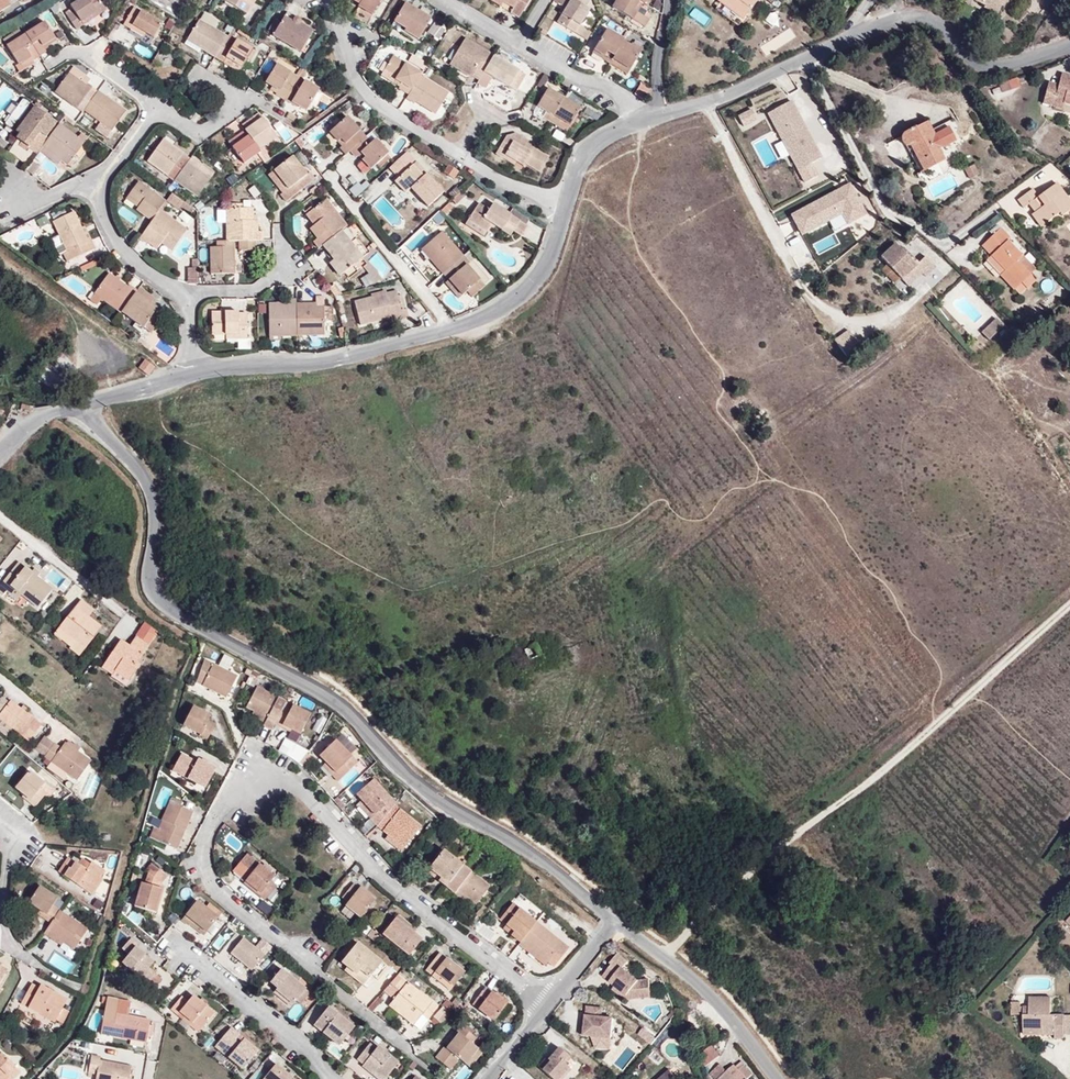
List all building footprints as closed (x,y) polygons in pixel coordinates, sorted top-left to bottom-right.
[(98,0),(74,0),(66,5),(71,12),(64,17),(73,29),(104,9),(98,0)] [(245,0),(217,0),(216,1),(242,16),(247,8),(242,5),(245,0)] [(376,0),(351,0),(355,3),(353,6),(367,15),(376,0)] [(495,0),(483,0),(496,8),(500,3),(495,0)] [(500,3),(509,9),(507,13),(516,19),(527,0),(495,0),(500,3)] [(585,14),(578,9),(583,0),(554,0),(552,4),(558,7),(563,10),(557,19),(553,26),(571,37),(576,28),(585,14)] [(612,1),(607,9),(637,27),(643,18),(630,10),(634,2),(638,4),(640,0),(612,0),(612,1)] [(750,0),(715,0),(713,2),(714,3),(724,12),(739,24),(755,4),(750,0)] [(857,10),(867,14),(873,0),(861,0),(857,10)] [(942,10),(948,0),(933,0),(931,3),(942,10)] [(1012,0),(978,0),(978,1),(988,8),(985,12),(999,21),(1012,0)] [(416,37),(428,18),(403,3),(387,27),(401,35),(405,29),(416,37)] [(718,19),(724,12),(714,3),(707,10),(718,19)] [(557,19),(563,10),(558,7),(552,16),(557,19)] [(703,25),(708,16),(692,8),(688,17),(703,25)] [(148,44),(159,26),(130,10),(120,28),(148,44)] [(311,31),(298,23),(301,19),(288,11),(272,35),(298,51),(311,31)] [(203,13),(199,20),(214,28),(218,21),(203,13)] [(769,14),(764,23),(772,27),(778,18),(769,14)] [(211,58),(224,36),(194,18),(180,39),(211,58)] [(266,32),(272,35),(280,22),(275,19),(266,32)] [(54,40),(42,22),(23,34),(36,56),(44,51),(42,47),(54,40)] [(443,30),(431,23),(425,32),(436,40),(443,30)] [(163,40),(172,45),(179,32),(171,27),(163,40)] [(581,44),(587,35),(576,28),(571,37),(581,44)] [(601,63),(615,38),(599,28),(587,48),(600,55),(597,61),(601,63)] [(23,34),(19,29),(0,41),(0,44),(3,47),(23,34)] [(36,56),(23,34),(3,47),(17,69),(36,56)] [(248,51),(248,50),(224,36),(211,58),(220,64),(224,58),(238,67),(242,60),(248,51)] [(624,70),(635,50),(615,38),(601,63),(611,69),(614,64),(624,70)] [(195,48),(180,39),(177,44),(191,53),(195,48)] [(474,80),(488,57),(460,41),(448,61),(444,66),(467,82),(471,78),(474,80)] [(600,55),(587,48),(584,53),(597,61),(600,55)] [(252,53),(248,51),(242,60),(246,63),(252,53)] [(418,71),(390,53),(383,63),(397,72),(393,78),(400,82),(395,87),(405,94),(418,71)] [(513,72),(488,57),(474,80),(484,86),(485,83),(488,79),(495,84),(502,88),(513,72)] [(238,67),(224,58),(220,64),(235,73),(238,67)] [(296,77),(273,63),(262,82),(269,85),(276,89),(274,95),(282,100),(296,77)] [(397,72),(383,63),(379,69),(393,78),(397,72)] [(624,70),(614,64),(611,69),(621,75),(624,70)] [(73,71),(63,65),(60,71),(68,77),(73,71)] [(1057,70),(1054,80),(1052,88),(1041,85),(1037,102),(1047,104),(1048,98),(1062,101),(1069,104),(1069,73),(1057,70)] [(84,89),(68,77),(60,71),(47,89),(59,97),(71,105),(84,89)] [(433,116),(449,91),(418,71),(402,99),(412,106),(413,103),(433,116)] [(512,95),(523,78),(513,72),(502,88),(512,95)] [(969,91),(975,83),(964,75),(958,84),(969,91)] [(86,86),(74,76),(71,79),(84,89),(86,86)] [(304,110),(316,89),(296,77),(282,100),(287,103),(290,102),(304,110)] [(1052,88),(1054,80),(1043,77),(1041,85),(1052,88)] [(400,82),(393,78),(390,82),(396,86),(400,82)] [(492,88),(495,84),(488,79),(485,83),(492,88)] [(1010,91),(1007,80),(994,84),(995,87),(989,88),(991,96),(1010,91)] [(274,95),(276,89),(269,85),(266,90),(274,95)] [(78,110),(93,91),(86,86),(84,89),(71,105),(72,106),(78,110)] [(637,100),(643,91),(634,86),(628,95),(637,100)] [(545,125),(560,100),(542,89),(527,114),(545,125)] [(122,112),(93,91),(78,110),(108,131),(122,112)] [(71,105),(59,97),(55,101),(68,111),(72,106),(71,105)] [(1060,108),(1062,101),(1048,98),(1047,104),(1060,108)] [(41,106),(34,100),(31,105),(38,111),(41,106)] [(565,129),(576,110),(560,100),(545,125),(551,129),(555,123),(565,129)] [(1062,101),(1060,108),(1069,110),(1069,104),(1062,101)] [(819,159),(788,102),(768,113),(790,155),(797,151),(805,166),(819,159)] [(500,103),(496,110),(504,114),(508,108),(500,103)] [(42,145),(57,125),(38,111),(31,105),(30,104),(9,131),(18,137),(17,139),(28,147),(29,145),(37,151),(42,145)] [(247,125),(260,116),(256,111),(244,120),(247,125)] [(741,128),(754,120),(749,111),(735,118),(741,128)] [(292,117),(284,113),(282,117),(290,122),(292,117)] [(805,166),(797,151),(790,155),(768,113),(765,115),(795,171),(805,166)] [(274,136),(260,116),(241,130),(256,151),(274,136)] [(358,136),(340,116),(321,132),(328,141),(332,137),(336,141),(332,145),(339,153),(342,150),(358,136)] [(931,130),(928,132),(927,130),(922,121),(896,134),(896,141),(897,143),(901,145),(905,146),(908,145),(921,170),(940,160),(934,149),(955,138),(946,120),(930,128),(931,130)] [(565,129),(555,123),(551,129),(561,135),(565,129)] [(65,163),(80,142),(74,137),(57,125),(42,145),(59,158),(65,163)] [(256,151),(241,130),(235,134),(239,140),(228,148),(240,164),(256,151)] [(80,142),(85,136),(79,131),(74,137),(80,142)] [(228,148),(239,140),(235,134),(224,142),(228,148)] [(542,157),(526,147),(525,149),(519,145),(521,140),(509,134),(505,134),(498,137),(492,147),(499,152),(498,154),(516,166),(518,164),(532,173),(542,157)] [(382,155),(368,139),(363,143),(358,136),(342,150),(349,157),(355,152),(358,155),(355,158),(364,170),(369,165),(379,157),(382,155)] [(182,161),(176,156),(179,153),(158,138),(141,161),(167,181),(182,161)] [(28,147),(17,139),(13,143),(24,151),(28,147)] [(59,158),(42,145),(37,151),(55,165),(59,158)] [(498,154),(499,152),(492,147),(488,153),(506,164),(508,161),(498,154)] [(260,148),(256,151),(264,161),(267,159),(260,148)] [(264,161),(256,151),(253,154),(260,164),(264,161)] [(198,166),(186,156),(182,161),(195,171),(198,166)] [(308,182),(302,174),(287,156),(269,171),(284,190),(277,195),(283,202),(308,182)] [(439,194),(404,156),(393,166),(401,174),(390,184),(401,195),(405,191),(422,209),(439,194)] [(379,157),(369,165),(372,168),(382,160),(379,157)] [(192,200),(212,173),(200,164),(198,166),(195,171),(182,161),(167,181),(192,200)] [(449,179),(453,172),(444,166),(439,172),(449,179)] [(973,166),(965,171),(970,180),(979,175),(973,166)] [(284,190),(269,171),(262,176),(277,195),(284,190)] [(311,180),(305,172),(302,174),(308,182),(311,180)] [(147,222),(162,201),(136,181),(124,196),(135,205),(132,210),(147,222)] [(1069,208),(1069,203),(1052,182),(1041,191),(1044,195),(1039,199),(1036,195),(1029,188),(1014,200),(1021,209),(1026,204),(1032,212),(1042,224),(1056,213),(1059,217),(1069,208)] [(858,183),(791,212),(813,263),(880,234),(858,183)] [(450,199),(457,192),(453,187),(445,195),(450,199)] [(1039,199),(1044,195),(1041,191),(1036,195),(1039,199)] [(452,205),(462,196),(457,192),(448,201),(452,205)] [(179,202),(167,193),(162,201),(174,209),(179,202)] [(341,227),(320,201),(299,218),(307,230),(312,225),(318,234),(310,240),(307,242),(313,249),(319,244),(337,231),(341,227)] [(190,210),(179,202),(174,209),(185,217),(190,210)] [(441,216),(449,209),(444,205),(437,211),(441,216)] [(503,216),(488,207),(484,213),(471,206),(462,223),(482,234),(485,229),(505,240),(508,235),(514,239),(522,227),(503,216)] [(242,229),(242,220),(249,220),(249,208),(222,208),(222,241),(236,241),(239,241),(258,241),(258,229),(242,229)] [(525,220),(506,209),(503,216),(522,227),(525,220)] [(92,246),(88,237),(83,240),(76,225),(69,210),(50,218),(64,249),(59,251),(63,261),(92,246)] [(183,230),(155,210),(147,222),(135,239),(143,244),(152,232),(161,239),(157,243),(168,251),(183,230)] [(1042,224),(1032,212),(1028,215),(1038,227),(1042,224)] [(428,235),(444,225),(439,218),(404,240),(411,251),(430,239),(428,235)] [(242,229),(254,229),(254,220),(249,220),(242,220),(242,229)] [(31,221),(20,227),(24,235),(35,229),(31,221)] [(88,237),(81,222),(76,225),(83,240),(88,237)] [(482,234),(462,223),(459,228),(479,240),(482,234)] [(537,242),(542,229),(527,223),(522,237),(537,242)] [(318,234),(312,225),(307,230),(304,232),(310,240),(318,234)] [(385,231),(380,225),(375,230),(379,235),(385,231)] [(1028,274),(1016,260),(1020,256),(1006,241),(1008,238),(997,227),(981,242),(991,253),(987,256),(982,261),(1011,291),(1012,290),(1019,283),(1025,288),(1026,289),(1035,281),(1028,274)] [(64,249),(56,231),(51,233),(59,251),(64,249)] [(359,259),(347,243),(337,231),(319,244),(330,258),(342,272),(359,259)] [(161,239),(152,232),(145,240),(155,247),(157,243),(161,239)] [(454,253),(438,233),(416,251),(437,277),(438,276),(459,259),(454,253)] [(365,254),(353,238),(347,243),(359,259),(365,254)] [(237,275),(236,241),(222,241),(216,241),(217,246),(209,247),(209,275),(223,275),(237,275)] [(254,250),(254,242),(239,241),(239,250),(254,250)] [(991,253),(981,242),(978,246),(987,256),(991,253)] [(893,245),(878,259),(905,289),(919,275),(922,278),(933,269),(923,258),(915,265),(913,262),(901,250),(899,252),(893,245)] [(454,253),(459,259),(468,252),(463,246),(454,253)] [(378,252),(369,259),(381,276),(391,269),(378,252)] [(913,262),(915,265),(923,258),(920,255),(913,262)] [(1016,260),(1028,274),(1033,269),(1020,256),(1016,260)] [(342,272),(330,258),(325,262),(337,276),(342,272)] [(459,259),(438,276),(457,299),(462,294),(475,282),(461,268),(464,265),(459,259)] [(185,283),(195,283),(195,268),(185,269),(185,283)] [(133,291),(134,290),(127,284),(125,287),(116,281),(112,278),(106,274),(89,297),(99,305),(115,316),(116,314),(133,291)] [(475,282),(462,294),(467,299),(480,288),(475,282)] [(454,301),(457,299),(444,283),(441,285),(454,301)] [(1017,296),(1025,288),(1019,283),(1012,290),(1017,296)] [(134,290),(133,291),(149,303),(151,299),(135,288),(134,290)] [(144,321),(152,311),(150,309),(153,305),(149,303),(133,291),(116,314),(137,330),(144,321)] [(394,298),(393,292),(350,302),(355,325),(385,319),(386,322),(400,319),(398,312),(394,298)] [(311,302),(294,303),(295,334),(324,333),(324,322),(324,308),(324,295),(314,295),(315,302),(315,305),(311,305),(311,302)] [(95,311),(99,305),(89,297),(85,303),(95,311)] [(294,303),(294,297),(283,297),(283,303),(269,304),(269,336),(295,335),(295,334),(294,303)] [(266,314),(265,304),(256,305),(257,315),(266,314)] [(251,337),(250,309),(225,310),(212,311),(213,334),(225,333),(227,338),(251,337)] [(158,315),(152,311),(144,321),(150,325),(158,315)] [(995,318),(980,334),(989,343),(1004,327),(995,318)] [(143,334),(150,325),(144,321),(137,330),(143,334)] [(834,337),(845,353),(859,343),(849,327),(834,337)] [(148,376),(155,367),(145,359),(138,368),(148,376)] [(744,398),(738,389),(732,394),(737,402),(744,398)] [(15,563),(0,581),(0,594),(3,590),(6,586),(15,594),(33,608),(48,589),(33,577),(27,572),(15,563)] [(15,594),(6,586),(3,590),(12,598),(15,594)] [(73,657),(98,627),(87,618),(92,612),(78,600),(54,628),(70,641),(65,647),(63,649),(73,657)] [(139,621),(130,636),(145,644),(152,632),(139,621)] [(70,641),(54,628),(50,634),(65,647),(70,641)] [(118,639),(100,670),(112,677),(113,674),(126,682),(136,665),(133,663),(145,644),(130,636),(125,644),(118,639)] [(226,696),(237,674),(204,658),(197,682),(226,696)] [(258,675),(253,672),(248,681),(251,682),(254,675),(257,677),(258,675)] [(284,708),(288,701),(259,685),(247,706),(256,711),(268,718),(265,723),(264,725),(272,729),(275,724),(284,708)] [(9,698),(8,700),(0,709),(0,719),(27,741),(41,724),(23,709),(20,707),(9,698)] [(292,713),(295,707),(287,703),(284,708),(292,713)] [(301,735),(312,716),(295,707),(292,713),(284,708),(275,724),(290,733),(292,730),(301,735)] [(218,726),(208,721),(210,716),(194,708),(184,727),(202,735),(201,738),(210,742),(218,726)] [(268,718),(256,711),(253,716),(265,723),(268,718)] [(318,715),(312,728),(319,731),(325,719),(318,715)] [(35,746),(44,753),(52,743),(44,736),(35,746)] [(278,749),(301,762),(308,749),(285,736),(278,749)] [(64,742),(75,751),(78,748),(72,743),(71,745),(66,740),(64,742)] [(358,762),(337,740),(320,757),(325,762),(336,773),(332,777),(338,782),(358,762)] [(64,742),(63,741),(58,747),(53,742),(52,743),(44,753),(41,756),(47,762),(63,775),(72,782),(88,763),(75,751),(64,742)] [(26,757),(33,749),(27,744),(20,752),(26,757)] [(178,777),(187,759),(179,756),(171,773),(178,777)] [(205,790),(215,769),(196,760),(195,763),(187,759),(178,777),(205,790)] [(63,775),(47,762),(43,767),(58,780),(63,775)] [(336,773),(325,762),(322,766),(332,777),(336,773)] [(42,780),(27,767),(15,781),(22,788),(30,795),(26,799),(32,804),(40,795),(45,789),(39,784),(42,780)] [(400,802),(375,777),(359,793),(376,810),(371,816),(379,824),(380,823),(400,802)] [(39,784),(45,789),(48,785),(42,780),(39,784)] [(161,808),(171,790),(164,786),(154,804),(161,808)] [(30,795),(22,788),(19,792),(26,799),(30,795)] [(49,792),(45,789),(40,795),(43,798),(49,792)] [(376,810),(359,793),(354,798),(371,816),(376,810)] [(183,807),(173,802),(171,806),(181,811),(183,807)] [(405,845),(424,822),(400,802),(380,823),(387,830),(405,845)] [(184,838),(194,817),(171,806),(170,806),(160,826),(164,827),(161,832),(154,829),(148,841),(176,855),(181,844),(177,843),(180,837),(184,838)] [(592,832),(597,821),(588,816),(583,827),(592,832)] [(369,818),(359,827),(365,833),(375,824),(369,818)] [(405,845),(387,830),(384,834),(402,849),(405,845)] [(464,863),(444,847),(430,865),(442,875),(439,879),(446,885),(464,863)] [(68,855),(57,870),(88,894),(103,876),(98,872),(102,867),(91,858),(88,861),(82,856),(78,862),(68,855)] [(276,888),(271,884),(275,879),(252,861),(238,878),(245,884),(259,895),(257,898),(264,904),(276,888)] [(159,913),(166,888),(162,885),(169,875),(154,862),(142,878),(134,906),(159,913)] [(475,902),(490,884),(464,863),(446,885),(464,900),(468,895),(475,902)] [(442,875),(430,865),(426,869),(439,879),(442,875)] [(51,904),(56,896),(38,883),(26,900),(36,907),(44,913),(40,917),(47,922),(57,908),(51,904)] [(259,895),(245,884),(242,887),(257,898),(259,895)] [(378,902),(361,888),(357,884),(345,898),(351,904),(348,907),(363,920),(378,902)] [(380,900),(364,885),(361,888),(378,902),(380,900)] [(93,908),(99,912),(102,902),(94,900),(92,908),(93,908)] [(517,942),(534,920),(510,900),(500,913),(506,919),(503,923),(510,929),(506,933),(517,942)] [(205,934),(217,921),(206,912),(195,903),(180,922),(191,931),(195,926),(205,934)] [(222,915),(211,906),(206,912),(217,921),(222,915)] [(40,917),(44,913),(36,907),(33,912),(40,917)] [(83,927),(57,908),(47,922),(41,931),(46,935),(49,931),(60,938),(70,946),(83,927)] [(99,912),(93,908),(90,913),(96,917),(99,912)] [(479,916),(481,918),(485,912),(481,909),(477,914),(479,916)] [(418,933),(399,917),(396,921),(414,936),(418,933)] [(552,966),(560,955),(554,950),(561,942),(534,920),(517,942),(516,944),(523,949),(526,945),(545,960),(552,966)] [(414,936),(396,921),(382,937),(409,960),(423,943),(414,936)] [(236,929),(229,923),(220,935),(226,940),(236,929)] [(506,933),(510,929),(503,923),(499,927),(506,933)] [(205,934),(195,926),(191,931),(201,940),(205,934)] [(60,938),(49,931),(46,935),(56,943),(60,938)] [(372,933),(367,939),(373,944),(378,938),(372,933)] [(253,969),(266,953),(243,935),(230,951),(237,957),(234,960),(244,968),(247,964),(253,969)] [(567,947),(561,942),(554,950),(560,955),(567,947)] [(343,960),(354,947),(349,943),(338,956),(343,960)] [(386,970),(355,945),(354,947),(339,965),(345,970),(354,977),(350,982),(360,990),(368,979),(375,984),(386,970)] [(545,960),(526,945),(523,949),(542,965),(545,960)] [(137,947),(121,964),(143,984),(141,987),(151,996),(163,982),(150,970),(156,964),(137,947)] [(70,973),(75,962),(52,951),(47,963),(70,973)] [(617,965),(622,959),(612,952),(606,960),(607,962),(598,974),(615,986),(615,992),(621,998),(639,995),(645,987),(644,977),(634,979),(617,965)] [(465,975),(440,954),(424,972),(432,979),(436,975),(453,990),(465,975)] [(298,998),(307,986),(282,966),(270,980),(278,986),(275,990),(293,1004),(298,998)] [(354,977),(345,970),(341,975),(350,982),(354,977)] [(453,990),(436,975),(432,979),(450,994),(453,990)] [(396,994),(404,984),(397,978),(388,988),(396,994)] [(63,1007),(69,996),(43,982),(41,985),(33,981),(21,1002),(55,1021),(56,1018),(63,1007)] [(436,1009),(404,984),(396,994),(388,1004),(393,1008),(403,1016),(399,1021),(409,1029),(418,1018),(425,1023),(436,1009)] [(304,1002),(313,991),(307,986),(298,998),(304,1002)] [(490,1024),(504,1006),(495,999),(484,989),(481,992),(473,1002),(471,1004),(479,1010),(477,1013),(490,1024)] [(471,1000),(473,1002),(481,992),(479,991),(471,1000)] [(179,994),(166,1008),(196,1033),(213,1014),(190,994),(185,999),(179,994)] [(1063,1038),(1063,1013),(1050,1013),(1050,995),(1028,995),(1028,1006),(1028,1014),(1022,1014),(1022,1034),(1038,1034),(1038,1025),(1053,1025),(1053,1034),(1053,1038),(1063,1038)] [(507,1004),(497,996),(495,999),(504,1006),(507,1004)] [(108,998),(100,1036),(148,1046),(149,1042),(152,1043),(155,1031),(151,1030),(152,1024),(129,1019),(133,1003),(108,998)] [(577,1018),(574,1018),(572,1029),(584,1031),(588,1042),(602,1043),(605,1013),(593,1012),(594,1003),(579,1001),(578,1010),(577,1018)] [(455,1009),(446,1002),(442,1006),(451,1013),(455,1009)] [(479,1010),(471,1004),(469,1006),(477,1013),(479,1010)] [(356,1026),(331,1006),(315,1026),(340,1046),(356,1026)] [(64,1022),(71,1011),(63,1007),(56,1018),(64,1022)] [(399,1021),(403,1016),(393,1008),(389,1013),(399,1021)] [(439,1026),(449,1016),(441,1009),(432,1019),(439,1026)] [(478,1033),(465,1021),(459,1027),(473,1039),(478,1033)] [(229,1025),(213,1044),(241,1069),(256,1051),(241,1038),(238,1041),(235,1039),(238,1035),(239,1034),(229,1025)] [(1053,1034),(1053,1025),(1038,1025),(1038,1034),(1053,1034)] [(462,1065),(476,1049),(470,1043),(473,1039),(459,1027),(454,1033),(458,1036),(451,1044),(446,1050),(442,1047),(432,1057),(449,1072),(458,1061),(462,1065)] [(653,1039),(640,1028),(636,1034),(649,1045),(653,1039)] [(451,1044),(458,1036),(454,1033),(447,1041),(451,1044)] [(400,1062),(377,1044),(375,1048),(367,1041),(354,1058),(362,1063),(359,1067),(369,1075),(372,1070),(383,1078),(387,1078),(400,1062)] [(555,1045),(544,1057),(535,1066),(550,1078),(551,1078),(558,1072),(559,1073),(565,1067),(559,1062),(565,1055),(555,1045)] [(466,1069),(480,1052),(476,1049),(462,1065),(466,1069)] [(17,1067),(0,1050),(0,1078),(4,1078),(17,1067)] [(134,1067),(104,1061),(105,1056),(93,1053),(89,1073),(97,1075),(96,1078),(132,1078),(134,1067)] [(534,1064),(535,1066),(544,1057),(542,1055),(534,1064)] [(740,1060),(728,1070),(719,1078),(757,1078),(740,1060)] [(720,1062),(709,1073),(714,1078),(719,1078),(728,1070),(720,1062)] [(259,1078),(292,1078),(273,1063),(259,1078)] [(22,1072),(17,1067),(4,1078),(15,1078),(22,1072)] [(372,1070),(369,1075),(374,1078),(383,1078),(372,1070)] [(668,1070),(657,1078),(676,1078),(668,1070)]
